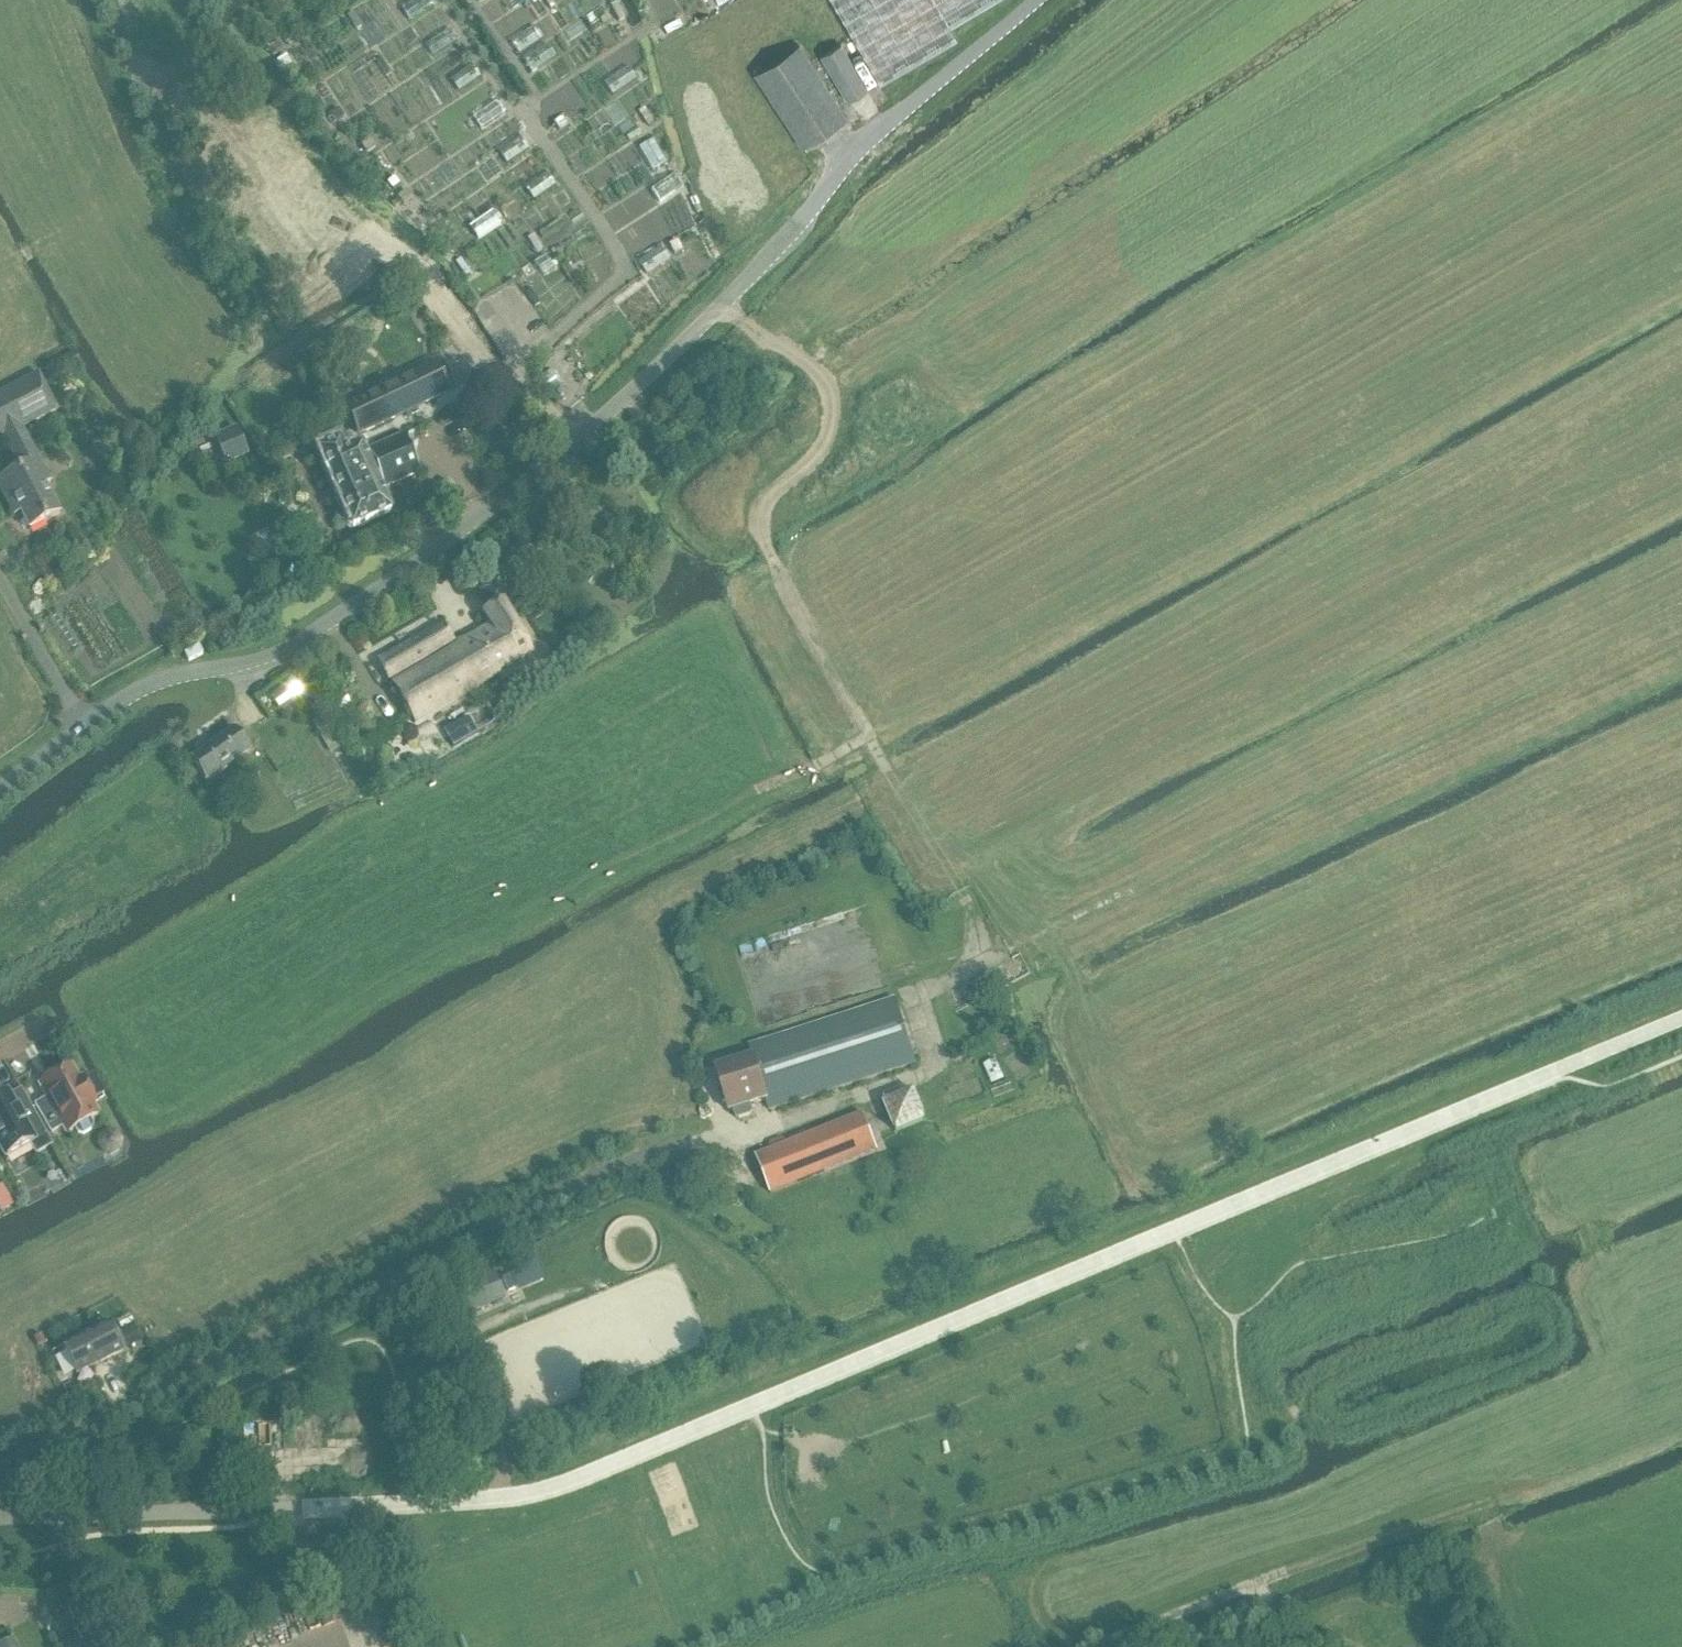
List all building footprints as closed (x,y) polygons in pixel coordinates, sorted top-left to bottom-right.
[(852,33),(881,83),(957,38),(950,26),(994,0),(832,0),(852,33)] [(671,26),(663,30),(666,35),(674,32),(671,26)] [(277,44),(267,49),(272,57),(281,51),(277,44)] [(803,147),(847,118),(799,44),(755,73),(803,147)] [(849,101),(868,89),(841,44),(822,55),(849,101)] [(285,58),(275,64),(280,72),(290,66),(285,58)] [(337,111),(329,116),(334,123),(342,118),(337,111)] [(561,119),(553,124),(558,132),(566,127),(561,119)] [(369,140),(361,146),(366,154),(374,148),(369,140)] [(394,178),(387,183),(392,191),(399,186),(394,178)] [(405,192),(398,198),(403,205),(411,200),(405,192)] [(676,242),(669,246),(673,255),(681,252),(676,242)] [(465,276),(469,274),(460,260),(456,263),(465,276)] [(358,435),(446,392),(434,366),(345,410),(358,435)] [(550,372),(540,379),(545,386),(555,379),(550,372)] [(22,428),(55,411),(37,375),(0,394),(0,442),(3,440),(19,471),(0,480),(0,489),(14,516),(18,514),(27,531),(58,515),(43,486),(50,483),(22,428)] [(236,430),(215,438),(226,464),(247,455),(236,430)] [(418,474),(401,435),(361,453),(359,448),(341,457),(336,445),(317,454),(333,493),(325,496),(329,505),(337,501),(350,530),(388,513),(379,492),(418,474)] [(443,623),(377,661),(389,680),(454,643),(455,645),(391,683),(415,723),(499,674),(498,673),(533,653),(522,633),(502,603),(483,615),(488,626),(456,645),(443,623)] [(468,718),(443,733),(452,749),(477,735),(468,718)] [(202,784),(247,752),(231,730),(186,761),(202,784)] [(751,1056),(714,1068),(728,1113),(731,1112),(733,1120),(738,1122),(750,1118),(752,1114),(750,1106),(764,1101),(768,1112),(914,1064),(893,1000),(748,1047),(751,1056)] [(36,1106),(35,1107),(48,1130),(50,1134),(58,1130),(62,1128),(64,1130),(66,1135),(74,1130),(77,1135),(82,1136),(90,1131),(91,1130),(92,1126),(89,1122),(97,1117),(91,1106),(95,1104),(81,1080),(77,1083),(69,1069),(39,1086),(49,1105),(39,1111),(36,1106)] [(42,1130),(25,1101),(12,1109),(5,1097),(0,1100),(0,1151),(5,1161),(31,1146),(35,1154),(49,1146),(51,1145),(42,1130)] [(770,1151),(754,1157),(769,1194),(876,1151),(862,1115),(785,1145),(784,1141),(781,1140),(770,1144),(769,1147),(770,1151)] [(98,1139),(97,1147),(103,1156),(111,1158),(119,1152),(122,1144),(116,1135),(107,1134),(98,1139)] [(662,1173),(659,1179),(661,1185),(667,1188),(674,1186),(676,1180),(674,1174),(668,1171),(662,1173)] [(0,1188),(0,1209),(3,1214),(14,1207),(2,1187),(0,1188)] [(533,1257),(507,1269),(514,1287),(540,1275),(533,1257)] [(492,1274),(444,1295),(454,1319),(502,1299),(492,1274)] [(75,1375),(122,1352),(108,1325),(62,1347),(75,1375)] [(132,1325),(120,1331),(128,1348),(141,1343),(132,1325)] [(401,1443),(391,1448),(401,1467),(411,1462),(401,1443)]
